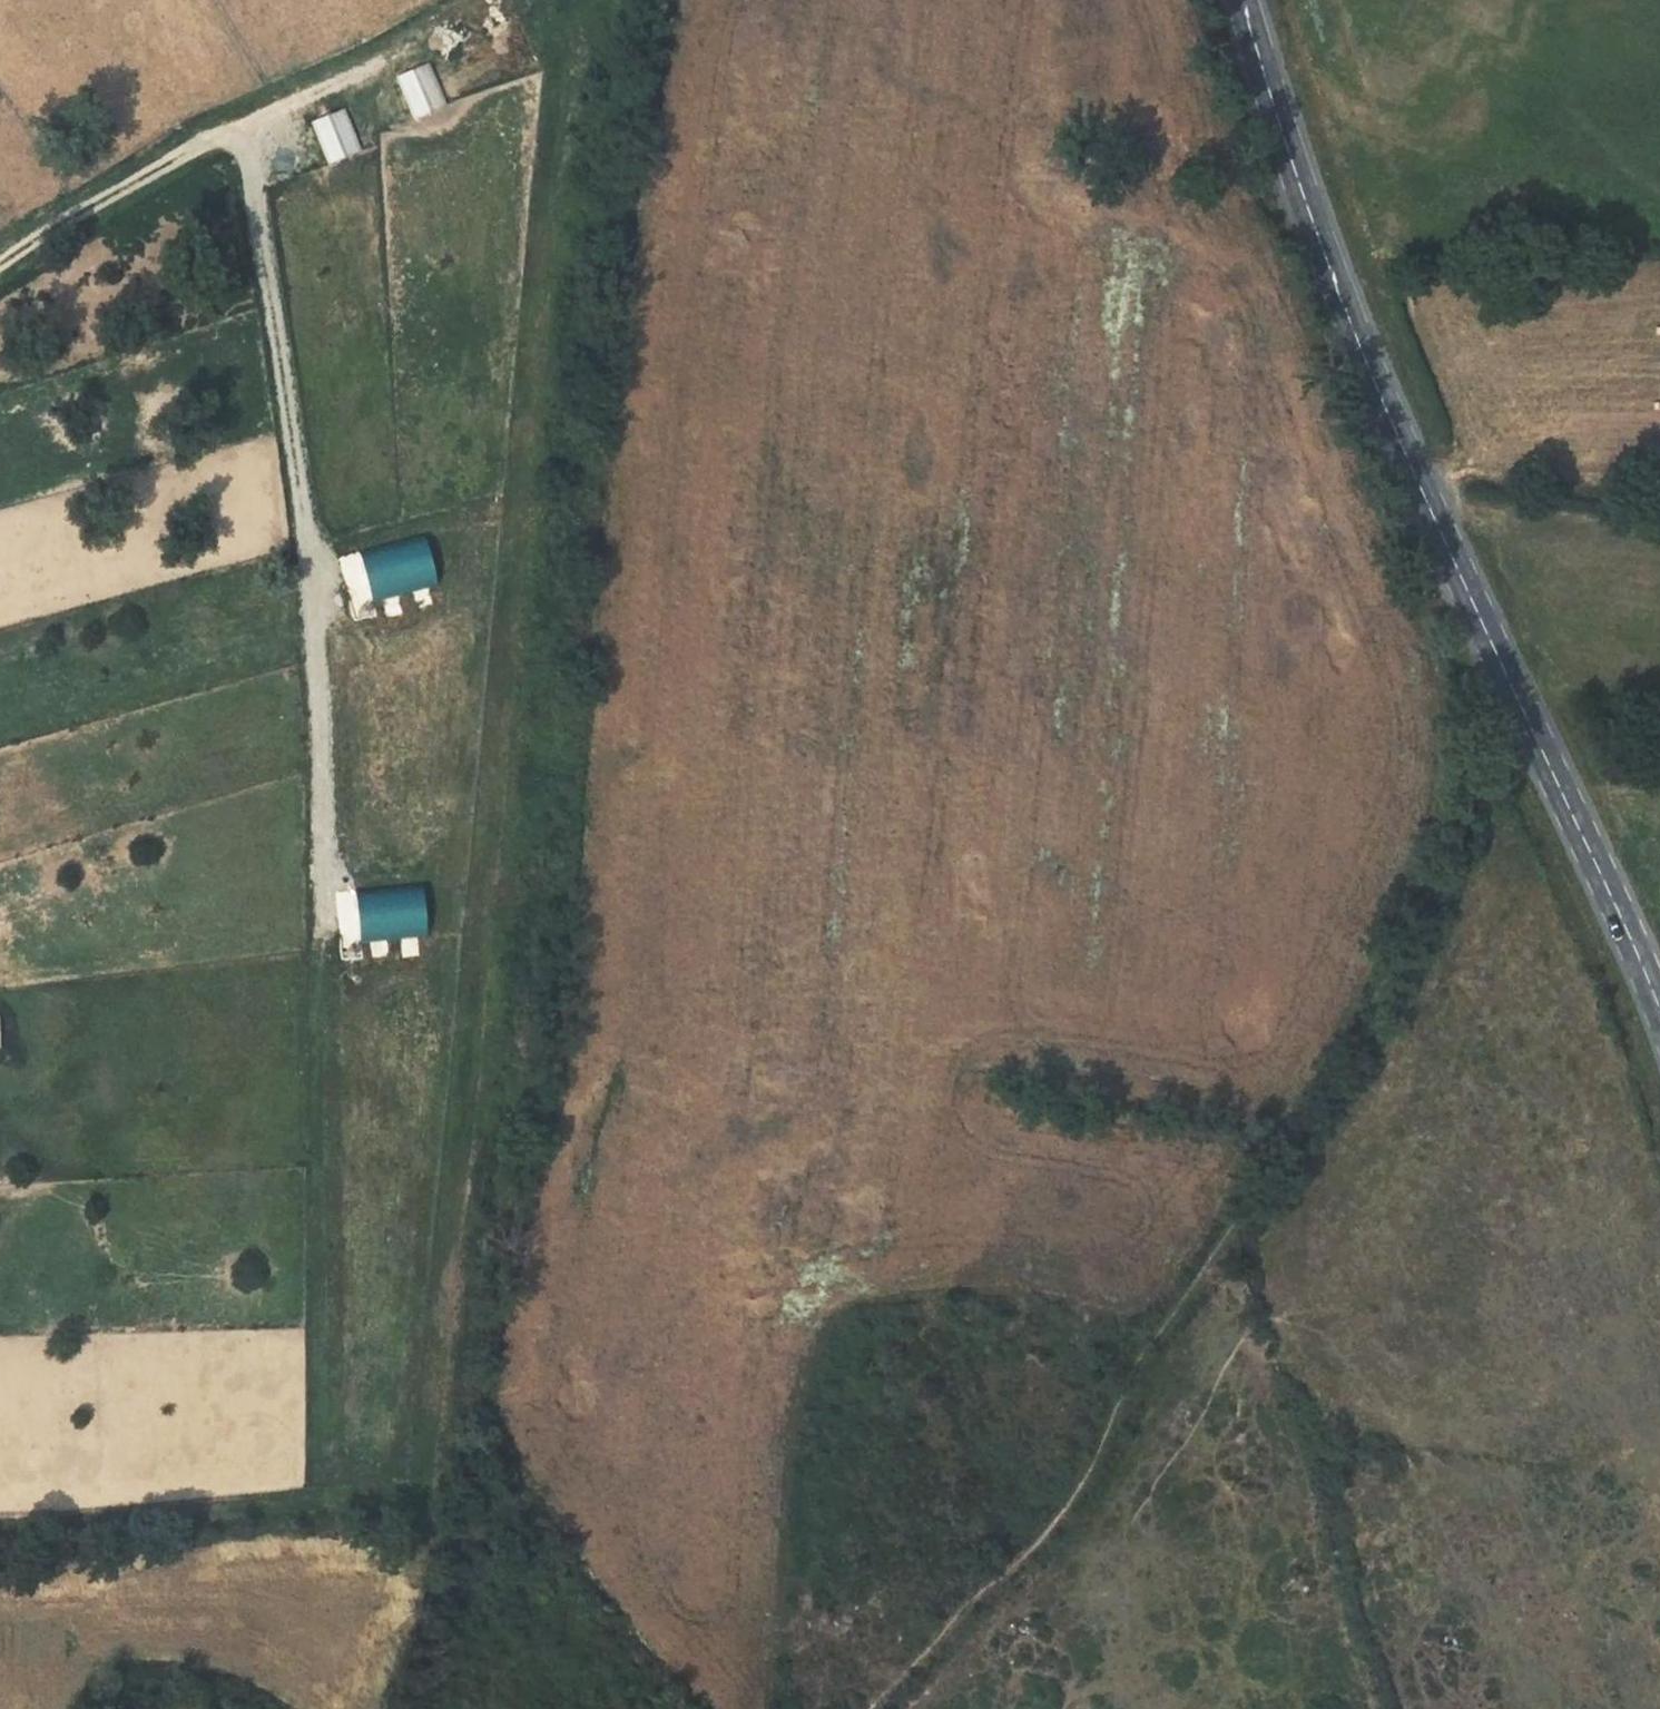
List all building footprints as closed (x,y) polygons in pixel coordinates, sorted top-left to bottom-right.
[(430,61),(396,72),(411,117),(446,106),(430,61)] [(306,121),(325,163),(359,148),(341,106),(306,121)]
